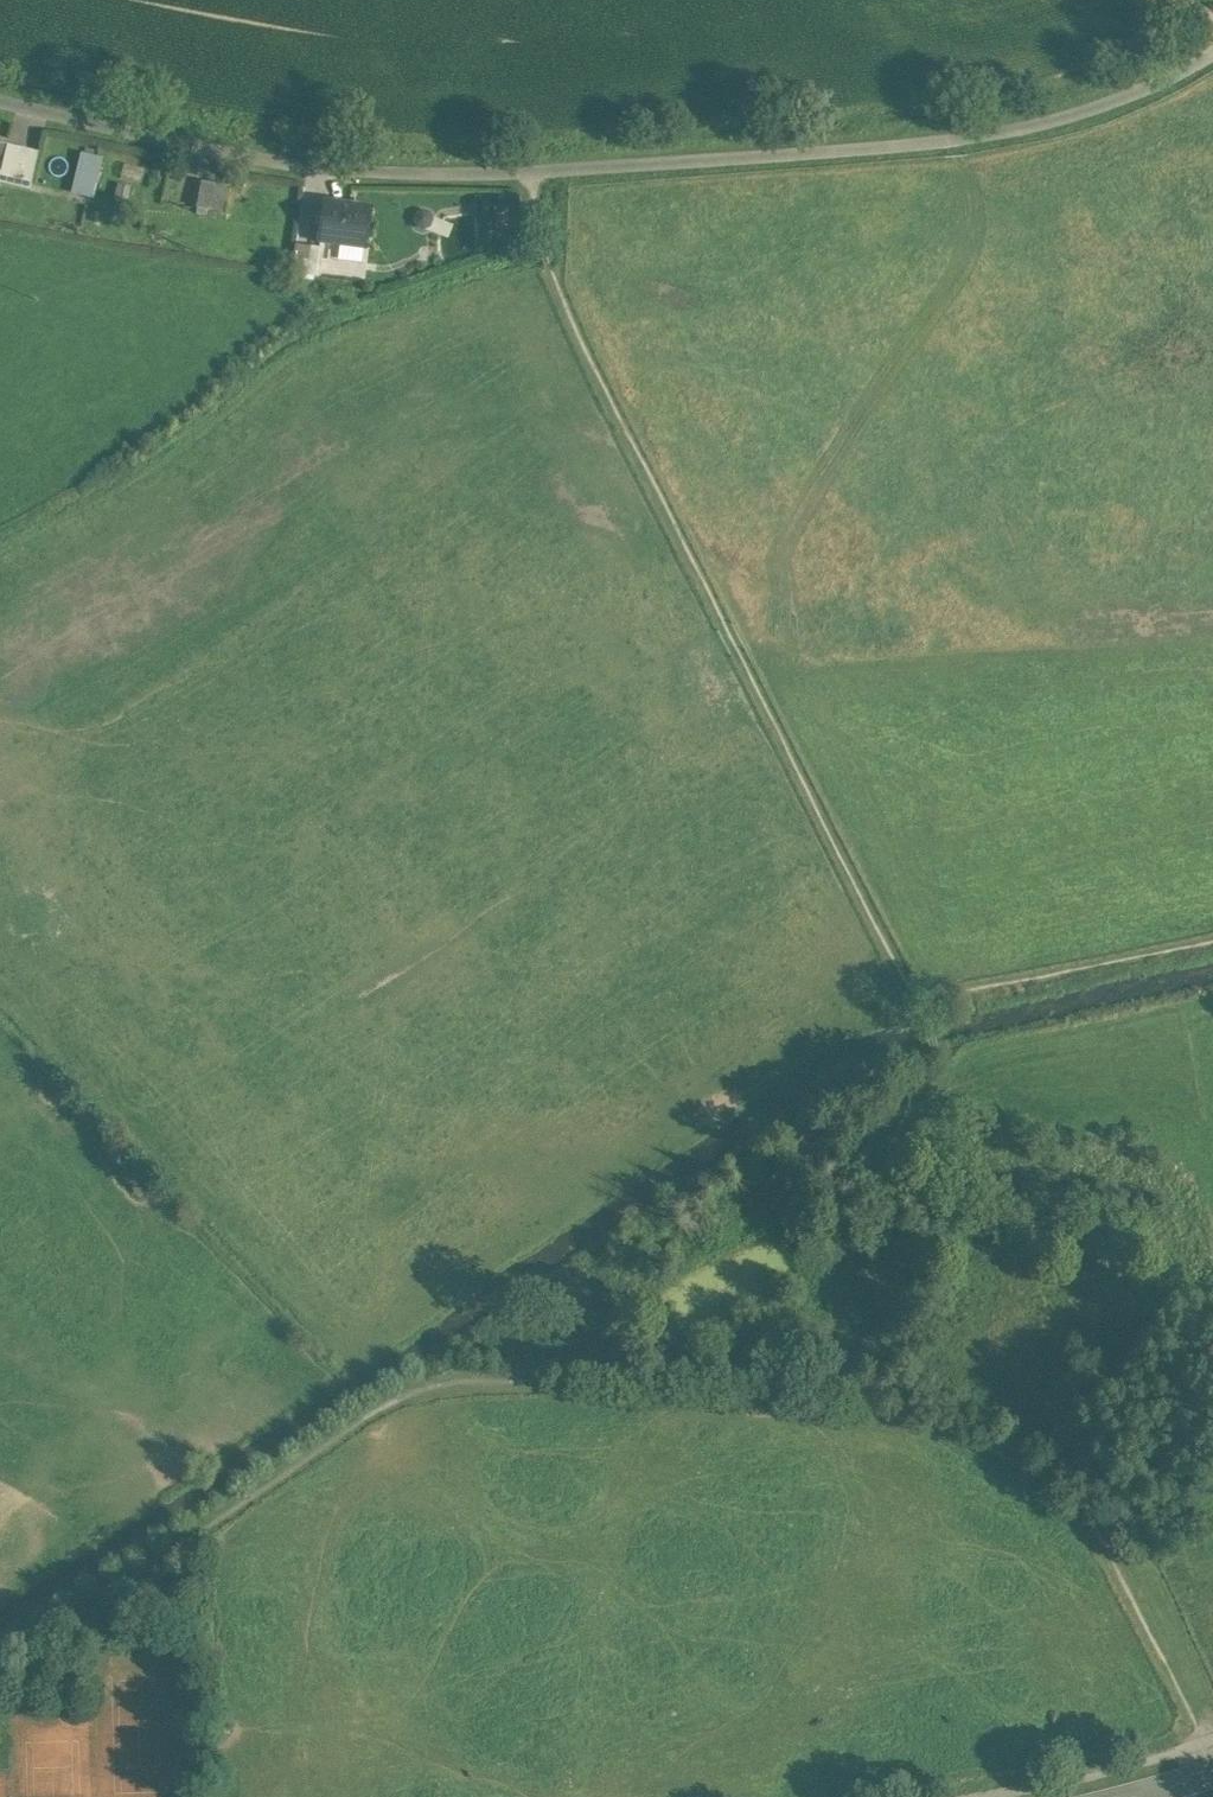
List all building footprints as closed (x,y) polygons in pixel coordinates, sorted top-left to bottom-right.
[(0,143),(0,173),(2,173),(8,145),(0,143)] [(93,195),(101,154),(80,149),(71,191),(93,195)] [(231,186),(202,182),(197,208),(226,212),(231,186)] [(371,208),(326,203),(320,242),(343,245),(341,259),(361,262),(363,248),(365,248),(371,208)] [(324,249),(296,245),(292,273),(319,277),(324,249)]
